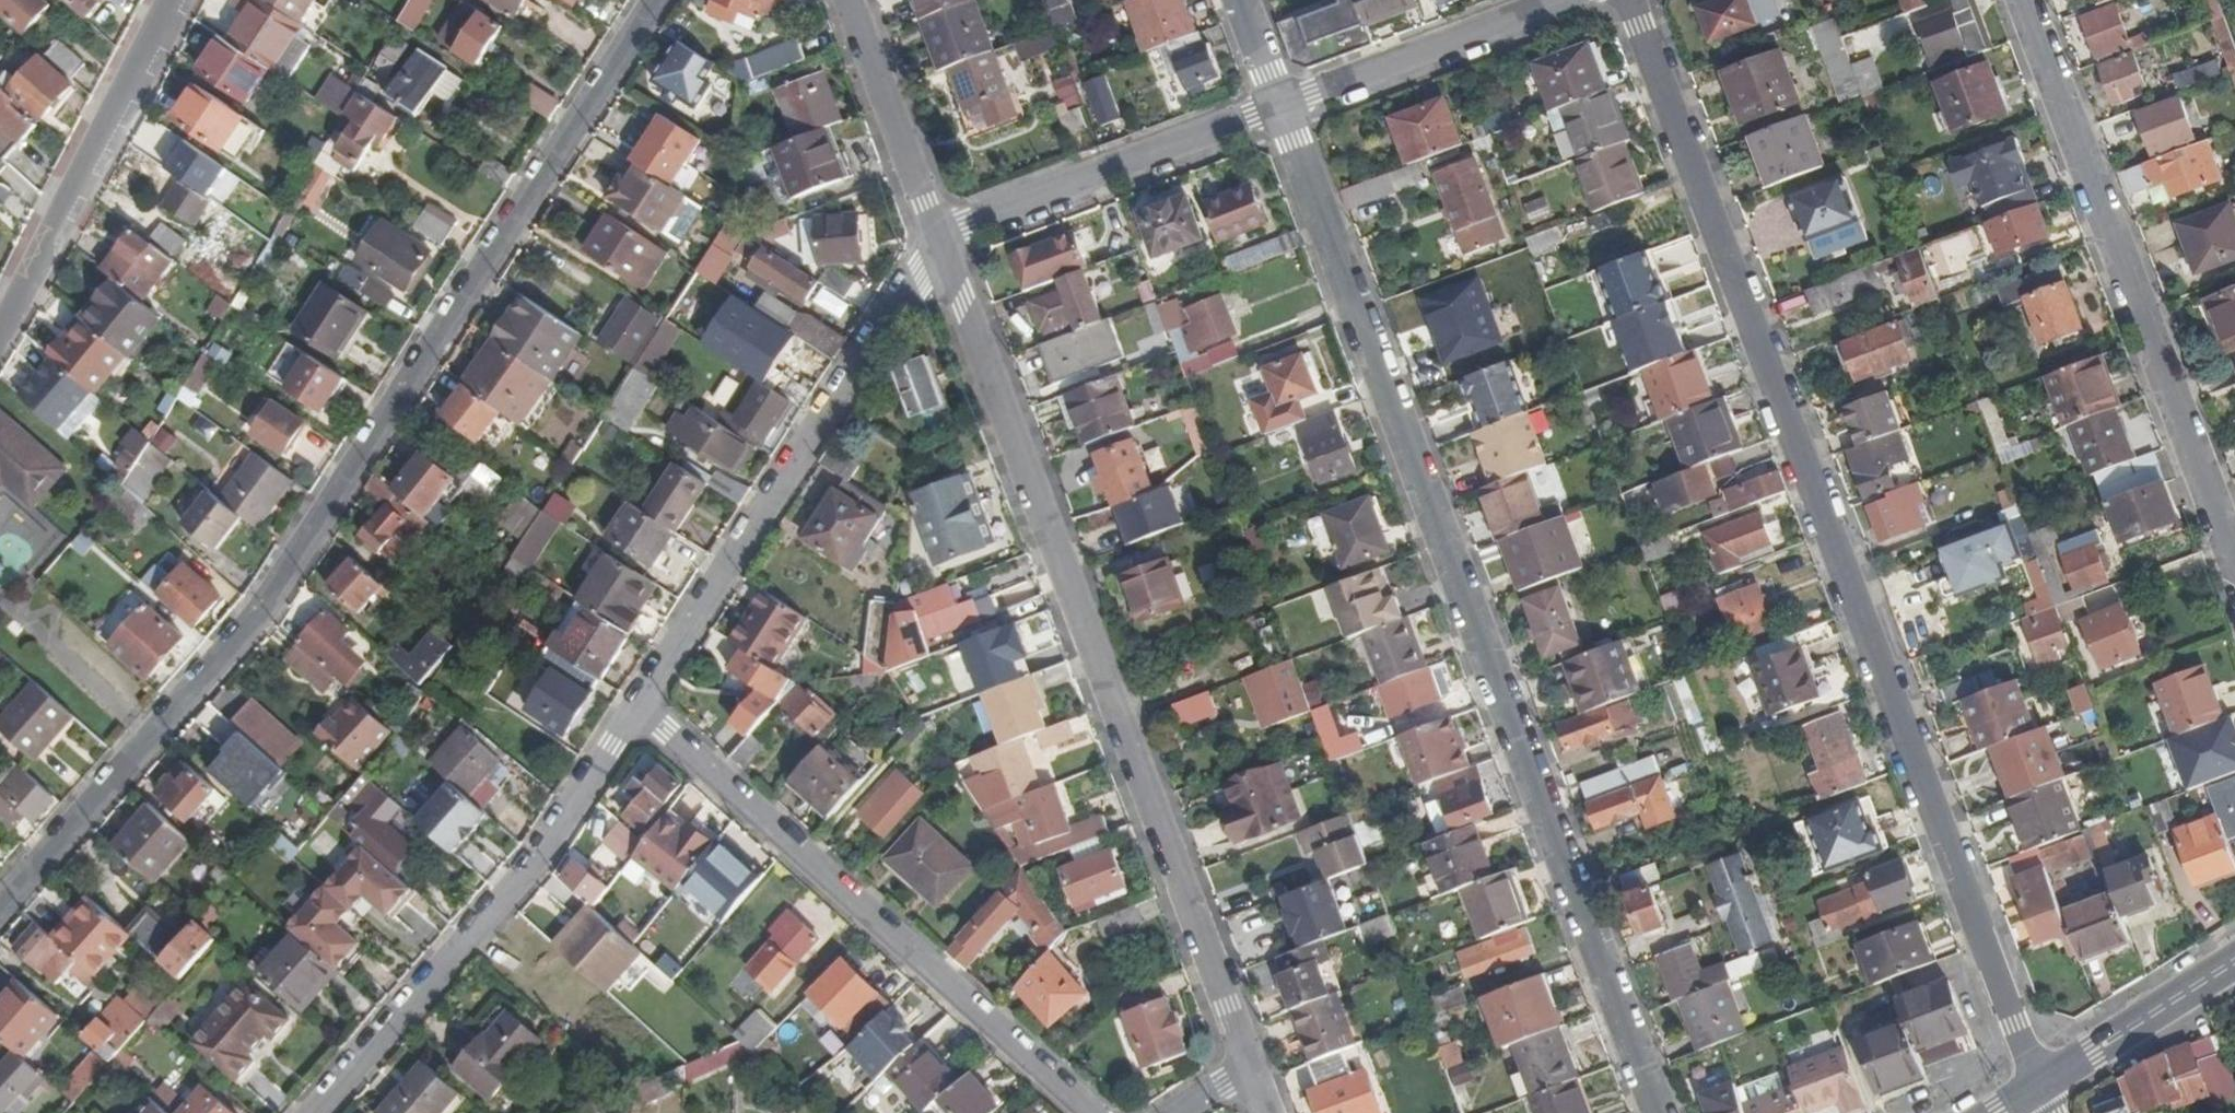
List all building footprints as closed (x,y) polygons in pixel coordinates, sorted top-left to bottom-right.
[(23,35),(50,5),(45,0),(0,0),(0,15),(23,35)] [(90,16),(101,3),(97,0),(70,0),(90,16)] [(303,28),(260,0),(235,0),(232,4),(246,13),(228,43),(269,70),(274,73),(303,28)] [(303,28),(321,0),(260,0),(303,28)] [(413,32),(432,0),(410,0),(397,22),(413,32)] [(527,0),(487,0),(515,18),(527,0)] [(709,11),(737,24),(742,12),(752,16),(766,22),(774,4),(782,7),(784,0),(714,0),(709,11)] [(923,20),(975,0),(915,0),(923,20)] [(975,0),(923,20),(942,72),(951,69),(995,53),(975,0)] [(1074,23),(1066,0),(1044,0),(1055,30),(1074,23)] [(1142,40),(1157,35),(1156,31),(1182,22),(1174,0),(1135,0),(1128,3),(1142,40)] [(1278,25),(1292,64),(1309,70),(1373,46),(1367,28),(1356,0),(1339,0),(1340,5),(1299,20),(1298,17),(1278,25)] [(1367,28),(1417,9),(1414,0),(1356,0),(1367,28)] [(1698,10),(1711,44),(1756,26),(1756,24),(1770,19),(1769,15),(1774,14),(1769,0),(1722,0),(1698,10)] [(1824,9),(1827,11),(1831,11),(1833,9),(1835,6),(1833,0),(1820,0),(1824,9)] [(1904,15),(1925,7),(1923,0),(1903,0),(1899,2),(1904,15)] [(2054,5),(2061,22),(2091,10),(2087,0),(2067,0),(2054,5)] [(2219,0),(2206,0),(2215,23),(2226,19),(2219,0)] [(464,2),(441,40),(477,66),(502,28),(464,2)] [(2135,53),(2150,47),(2146,35),(2128,42),(2114,7),(2082,19),(2098,60),(2133,47),(2135,53)] [(1918,26),(1936,71),(1989,51),(1974,10),(1954,18),(1952,13),(1918,26)] [(742,12),(737,24),(747,28),(752,16),(742,12)] [(1842,105),(1863,96),(1852,68),(1841,39),(1834,19),(1813,27),(1842,105)] [(2215,23),(2234,74),(2234,42),(2226,19),(2215,23)] [(1157,35),(1142,40),(1137,42),(1142,55),(1160,48),(1194,35),(1188,20),(1182,22),(1156,31),(1157,35)] [(1055,30),(1016,45),(1022,61),(1061,46),(1055,30)] [(1194,35),(1160,48),(1170,74),(1181,70),(1190,93),(1223,80),(1210,45),(1206,46),(1201,33),(1194,35)] [(405,46),(389,37),(370,69),(385,78),(405,46)] [(246,105),(269,70),(228,43),(221,38),(198,74),(246,105)] [(716,65),(679,42),(654,80),(669,90),(679,97),(697,108),(711,87),(705,83),(716,65)] [(740,63),(730,74),(746,84),(806,61),(798,43),(740,63)] [(57,44),(46,56),(72,79),(83,67),(57,44)] [(1535,66),(1553,113),(1567,108),(1607,93),(1589,46),(1535,66)] [(419,50),(386,100),(415,119),(431,94),(448,105),(464,80),(419,50)] [(995,53),(951,69),(970,119),(987,113),(991,126),(1018,116),(995,53)] [(1743,126),(1800,104),(1781,53),(1723,75),(1743,126)] [(2132,54),(2099,66),(2115,107),(2135,100),(2131,90),(2144,86),(2132,54)] [(42,57),(11,91),(42,119),(73,84),(42,57)] [(1872,60),(1852,68),(1863,96),(1864,99),(1879,93),(1884,91),(1872,60)] [(2217,64),(2177,79),(2182,91),(2221,76),(2217,64)] [(1989,65),(1938,84),(1956,133),(2007,114),(1989,65)] [(827,128),(842,122),(824,75),(779,92),(797,140),(827,128)] [(1057,79),(1063,107),(1082,103),(1075,75),(1057,79)] [(342,116),(354,96),(357,92),(357,91),(335,77),(319,101),(342,116)] [(1106,77),(1085,85),(1101,127),(1122,120),(1106,77)] [(244,117),(195,84),(173,119),(222,150),(244,117)] [(532,84),(521,101),(551,121),(562,104),(532,84)] [(40,122),(0,87),(0,155),(4,159),(6,160),(40,122)] [(676,102),(679,97),(669,90),(665,95),(676,102)] [(1607,93),(1567,108),(1575,127),(1587,159),(1624,144),(1630,142),(1610,92),(1607,93)] [(1884,106),(1879,93),(1864,99),(1869,112),(1884,106)] [(354,96),(342,116),(315,163),(331,174),(341,180),(349,169),(354,172),(389,120),(354,96)] [(2135,111),(2115,118),(2120,130),(2140,123),(2154,161),(2198,144),(2180,99),(2137,114),(2135,111)] [(1390,121),(1408,168),(1462,147),(1444,100),(1390,121)] [(1575,127),(1567,108),(1553,113),(1552,114),(1558,133),(1575,127)] [(1085,130),(1078,111),(1059,118),(1066,137),(1085,130)] [(1515,111),(1484,123),(1485,126),(1489,137),(1520,125),(1515,111)] [(660,112),(634,162),(681,187),(707,137),(660,112)] [(1824,168),(1805,118),(1750,139),(1769,190),(1824,168)] [(1472,131),(1476,142),(1489,137),(1485,126),(1472,131)] [(797,140),(776,148),(796,199),(845,180),(827,128),(797,140)] [(311,135),(300,154),(312,161),(324,143),(311,135)] [(2119,174),(2127,195),(2166,181),(2173,199),(2221,180),(2207,141),(2198,144),(2154,161),(2119,174)] [(254,208),(263,194),(207,157),(205,160),(181,144),(165,169),(181,179),(163,206),(192,225),(220,185),(254,208)] [(1577,162),(1597,214),(1644,195),(1624,144),(1587,159),(1577,162)] [(1882,147),(1869,152),(1876,170),(1889,165),(1882,147)] [(1988,151),(1950,166),(1956,181),(1971,175),(1974,181),(1980,178),(1978,173),(1994,166),(1988,151)] [(488,158),(479,171),(506,189),(515,176),(488,158)] [(1475,159),(1437,174),(1469,256),(1507,242),(1475,159)] [(311,207),(331,174),(315,163),(295,197),(311,207)] [(1934,170),(1910,179),(1915,193),(1940,184),(1934,170)] [(598,180),(586,200),(609,215),(631,229),(643,210),(643,209),(598,180)] [(1819,263),(1868,245),(1843,181),(1792,200),(1809,246),(1812,245),(1819,263)] [(1205,205),(1219,242),(1264,224),(1250,188),(1205,205)] [(1533,224),(1554,216),(1547,196),(1526,204),(1533,224)] [(1140,215),(1156,257),(1202,240),(1186,198),(1140,215)] [(1996,259),(2055,238),(2042,202),(1983,223),(1996,259)] [(2179,226),(2197,275),(2234,261),(2234,217),(2231,206),(2179,226)] [(671,254),(698,271),(729,224),(728,223),(707,209),(696,227),(686,220),(679,221),(673,229),(661,222),(649,241),(660,247),(671,254)] [(661,222),(643,210),(631,229),(649,241),(661,222)] [(424,213),(414,228),(441,245),(451,229),(424,213)] [(631,229),(609,215),(585,251),(636,284),(660,247),(649,241),(631,229)] [(859,216),(817,220),(822,266),(864,263),(859,216)] [(786,219),(746,234),(760,243),(767,248),(770,250),(776,248),(773,239),(791,233),(786,219)] [(750,258),(760,243),(746,234),(729,224),(698,271),(716,284),(738,250),(750,258)] [(146,299),(173,261),(127,225),(122,231),(129,237),(105,269),(146,299)] [(162,225),(152,239),(174,255),(183,240),(162,225)] [(381,225),(358,261),(406,292),(429,256),(381,225)] [(1530,247),(1533,254),(1561,244),(1556,229),(1527,240),(1530,247)] [(1975,229),(1921,249),(1940,300),(1979,285),(1968,258),(1983,252),(1975,229)] [(1226,261),(1231,274),(1304,247),(1299,232),(1226,261)] [(1077,233),(1046,244),(1048,249),(1078,239),(1077,233)] [(273,237),(252,272),(262,279),(284,244),(273,237)] [(1664,237),(1625,252),(1644,299),(1683,285),(1664,237)] [(1048,249),(1046,244),(1015,256),(1027,291),(1060,279),(1084,270),(1089,268),(1078,239),(1048,249)] [(660,247),(636,284),(646,291),(671,254),(660,247)] [(754,269),(755,269),(785,288),(782,292),(805,306),(820,282),(770,250),(767,248),(754,269)] [(1776,304),(1782,319),(1812,307),(1815,314),(1883,287),(1879,276),(1901,267),(1916,309),(1940,300),(1921,249),(1776,304)] [(1968,258),(1979,285),(1988,282),(1980,262),(1987,259),(1983,252),(1968,258)] [(820,282),(844,297),(854,282),(829,267),(820,282)] [(785,288),(755,269),(750,277),(780,296),(782,292),(785,288)] [(1051,342),(1104,322),(1084,270),(1060,279),(1065,291),(1031,304),(1042,332),(1047,331),(1051,342)] [(2059,270),(1999,291),(2006,310),(2027,303),(2043,346),(2083,331),(2067,285),(2065,286),(2059,270)] [(698,271),(666,321),(677,327),(684,316),(692,321),(716,284),(698,271)] [(361,293),(386,309),(395,296),(370,279),(361,293)] [(88,322),(126,354),(128,356),(144,337),(160,317),(115,280),(103,294),(107,298),(86,321),(88,322)] [(1478,280),(1423,301),(1446,363),(1502,342),(1478,280)] [(1158,302),(1151,282),(1139,287),(1146,306),(1158,302)] [(295,330),(340,358),(368,313),(324,285),(295,330)] [(1114,288),(1097,295),(1104,316),(1122,309),(1114,288)] [(2206,304),(2225,355),(2234,352),(2234,292),(2206,304)] [(1577,293),(1563,298),(1570,315),(1583,309),(1577,293)] [(107,298),(103,294),(83,318),(86,321),(107,298)] [(232,306),(219,296),(210,311),(223,320),(232,306)] [(767,296),(758,311),(795,335),(834,360),(846,340),(809,317),(796,315),(767,296)] [(551,383),(581,335),(524,298),(497,343),(499,345),(551,383)] [(1191,310),(1204,346),(1235,334),(1221,298),(1191,310)] [(603,342),(638,364),(655,337),(648,332),(655,318),(629,301),(603,342)] [(1169,331),(1177,354),(1187,378),(1210,370),(1205,356),(1192,361),(1179,327),(1185,324),(1176,301),(1160,307),(1169,331)] [(795,335),(758,311),(744,302),(734,318),(750,328),(744,338),(768,355),(775,344),(786,351),(795,335)] [(1158,302),(1146,306),(1157,335),(1169,331),(1160,307),(1158,302)] [(82,317),(69,331),(76,336),(88,322),(86,321),(83,318),(82,317)] [(1104,322),(1051,342),(1041,346),(1055,383),(1124,358),(1110,320),(1104,322)] [(649,379),(681,330),(677,327),(666,321),(655,337),(638,364),(634,369),(649,379)] [(93,393),(114,368),(126,354),(88,322),(76,336),(69,331),(49,354),(55,359),(92,392),(93,393)] [(1898,323),(1845,344),(1859,382),(1912,362),(1898,323)] [(132,359),(133,360),(149,342),(144,337),(128,356),(132,359)] [(465,384),(467,386),(502,412),(518,424),(551,383),(499,345),(482,366),(480,364),(465,384)] [(1665,421),(1669,420),(1714,402),(1695,351),(1645,370),(1665,421)] [(126,354),(114,368),(120,373),(132,359),(128,356),(126,354)] [(1299,424),(1306,421),(1298,401),(1317,394),(1302,354),(1264,369),(1279,408),(1264,413),(1272,434),(1299,424)] [(325,412),(345,379),(310,356),(289,389),(325,412)] [(929,358),(897,370),(924,441),(954,429),(934,378),(935,375),(929,358)] [(2098,358),(2047,377),(2059,408),(2048,412),(2056,432),(2072,426),(2113,411),(2101,380),(2106,378),(2098,358)] [(92,392),(55,359),(22,397),(59,431),(92,392)] [(1530,413),(1511,362),(1463,381),(1471,400),(1476,399),(1487,429),(1530,413)] [(602,419),(625,435),(658,384),(649,379),(634,369),(602,419)] [(727,409),(718,423),(750,444),(760,450),(792,401),(777,392),(749,374),(744,383),(727,373),(712,395),(726,404),(724,407),(727,409)] [(787,377),(777,392),(792,401),(802,408),(804,406),(812,394),(787,377)] [(1115,377),(1066,396),(1086,448),(1135,429),(1115,377)] [(479,442),(502,412),(467,386),(445,414),(479,442)] [(1597,424),(1585,392),(1573,397),(1585,428),(1597,424)] [(1979,403),(1998,454),(2011,449),(1991,398),(1979,403)] [(1714,402),(1669,420),(1688,471),(1705,464),(1726,456),(1743,450),(1723,399),(1714,402)] [(284,455),(305,423),(269,400),(261,411),(266,415),(253,435),(284,455)] [(718,423),(695,409),(686,422),(679,416),(667,434),(730,475),(750,444),(718,423)] [(1306,421),(1299,424),(1322,483),(1356,470),(1333,411),(1306,421)] [(2113,411),(2072,426),(2091,478),(2096,476),(2133,462),(2113,411)] [(0,412),(0,488),(3,484),(33,509),(65,471),(0,412)] [(1538,422),(1534,412),(1530,413),(1487,429),(1466,437),(1478,470),(1536,448),(1528,426),(1538,422)] [(151,444),(166,456),(177,439),(160,428),(151,444)] [(130,475),(151,444),(135,429),(124,443),(130,449),(118,465),(130,475)] [(1907,461),(1896,433),(1877,441),(1879,446),(1849,458),(1865,498),(1894,487),(1887,468),(1907,461)] [(2053,446),(2049,435),(2011,449),(1998,454),(2002,466),(2053,446)] [(1134,442),(1096,457),(1116,508),(1154,494),(1134,442)] [(141,505),(170,460),(166,456),(151,444),(130,475),(128,479),(122,487),(141,505)] [(830,448),(819,464),(842,479),(848,483),(859,467),(830,448)] [(256,530),(291,480),(253,454),(220,501),(241,518),(256,530)] [(394,490),(426,518),(441,498),(450,506),(465,487),(423,454),(394,490)] [(2179,522),(2153,455),(2133,462),(2096,476),(2122,543),(2179,522)] [(1705,464),(1711,482),(1733,474),(1726,456),(1705,464)] [(1688,471),(1655,483),(1668,516),(1717,498),(1716,496),(1711,482),(1705,464),(1688,471)] [(676,532),(706,487),(674,466),(645,512),(676,532)] [(501,480),(486,468),(477,480),(492,491),(501,480)] [(122,487),(128,479),(116,471),(112,478),(122,487)] [(1712,507),(1716,519),(1787,492),(1780,472),(1725,493),(1728,500),(1712,507)] [(376,473),(365,490),(386,508),(362,535),(379,551),(393,536),(406,547),(429,520),(426,518),(394,490),(376,473)] [(707,487),(738,507),(749,491),(730,482),(716,473),(707,487)] [(1528,473),(1483,490),(1494,520),(1490,522),(1498,542),(1502,541),(1547,524),(1528,473)] [(968,477),(911,498),(928,542),(919,545),(926,564),(935,561),(937,566),(994,544),(968,477)] [(848,483),(842,479),(803,538),(854,572),(867,551),(863,548),(888,509),(848,483)] [(1925,503),(1918,484),(1888,495),(1890,499),(1868,508),(1881,543),(1925,527),(1917,506),(1925,503)] [(141,505),(122,487),(108,503),(104,507),(133,532),(150,513),(141,505)] [(218,550),(241,518),(220,501),(208,490),(183,524),(218,550)] [(498,523),(522,543),(542,512),(520,494),(498,523)] [(575,507),(554,494),(542,512),(557,522),(564,526),(575,507)] [(1369,498),(1324,516),(1343,568),(1389,551),(1369,498)] [(676,532),(645,512),(631,503),(608,538),(654,566),(676,532)] [(542,512),(522,543),(513,557),(523,563),(534,546),(539,549),(557,522),(542,512)] [(1706,535),(1721,575),(1743,567),(1739,557),(1772,545),(1760,515),(1706,535)] [(1514,561),(1526,591),(1552,581),(1585,569),(1565,517),(1547,524),(1502,541),(1510,562),(1514,561)] [(2016,539),(2010,524),(1941,550),(1951,575),(1952,578),(1959,596),(1960,598),(2010,580),(2009,578),(2004,564),(2023,557),(2016,539)] [(1245,532),(1255,558),(1269,553),(1259,527),(1245,532)] [(2052,528),(2029,536),(2035,552),(2056,608),(2068,603),(2047,547),(2058,543),(2052,528)] [(95,541),(84,530),(73,542),(85,553),(95,541)] [(2028,534),(2016,539),(2023,557),(2035,552),(2029,536),(2028,534)] [(2097,535),(2062,548),(2079,591),(2109,580),(2098,554),(2104,551),(2097,535)] [(623,628),(652,582),(609,554),(580,600),(623,628)] [(525,587),(535,571),(523,563),(513,557),(503,573),(525,587)] [(359,613),(384,585),(355,558),(330,587),(359,613)] [(1169,559),(1119,579),(1124,592),(1128,590),(1141,623),(1187,605),(1169,559)] [(141,581),(158,596),(194,627),(221,597),(185,566),(172,580),(156,565),(141,581)] [(1364,635),(1405,620),(1397,598),(1391,600),(1387,602),(1383,594),(1386,587),(1380,570),(1331,589),(1350,640),(1364,635)] [(1959,596),(1952,578),(1944,581),(1951,599),(1959,596)] [(1552,581),(1526,591),(1523,592),(1527,602),(1556,591),(1552,581)] [(1744,582),(1717,592),(1730,629),(1733,628),(1739,643),(1767,632),(1761,617),(1769,614),(1758,587),(1747,591),(1744,582)] [(37,584),(23,600),(34,610),(49,594),(37,584)] [(948,584),(911,598),(926,640),(981,620),(974,603),(957,608),(948,584)] [(1387,602),(1391,600),(1386,587),(1383,594),(1387,602)] [(1556,591),(1527,602),(1548,657),(1582,644),(1561,589),(1556,591)] [(757,610),(735,646),(743,651),(775,671),(807,619),(764,591),(754,608),(757,610)] [(130,594),(97,631),(110,643),(144,606),(130,594)] [(889,662),(888,672),(932,656),(926,640),(911,598),(896,604),(889,662)] [(2056,608),(2063,626),(2089,617),(2081,598),(2068,603),(2056,608)] [(548,646),(549,647),(593,675),(623,628),(580,600),(579,599),(548,646)] [(1292,611),(1310,655),(1325,650),(1321,640),(1335,634),(1322,599),(1292,611)] [(889,662),(896,604),(874,601),(867,658),(888,672),(889,662)] [(148,606),(113,645),(150,676),(184,637),(148,606)] [(2056,608),(2023,620),(2041,666),(2059,659),(2056,652),(2071,647),(2063,626),(2056,608)] [(2122,608),(2083,622),(2102,672),(2141,657),(2122,608)] [(325,612),(300,642),(347,685),(362,668),(337,648),(349,633),(325,612)] [(1034,617),(999,630),(1008,653),(1021,657),(1033,652),(1030,645),(1043,640),(1034,617)] [(1364,635),(1383,685),(1427,668),(1408,618),(1405,620),(1364,635)] [(389,657),(420,684),(454,646),(435,629),(411,657),(398,646),(389,657)] [(1799,652),(1794,638),(1755,653),(1760,667),(1754,669),(1774,715),(1820,697),(1802,651),(1799,652)] [(1640,696),(1620,643),(1566,664),(1586,716),(1640,696)] [(324,668),(301,647),(291,659),(314,679),(324,668)] [(593,675),(549,647),(539,664),(552,673),(528,711),(549,724),(547,727),(565,737),(592,695),(592,693),(600,680),(593,675)] [(775,671),(743,651),(731,672),(782,702),(796,686),(797,685),(775,671)] [(856,677),(888,672),(867,658),(858,652),(856,677)] [(1383,685),(1379,686),(1391,718),(1441,699),(1434,683),(1449,678),(1443,662),(1427,668),(1383,685)] [(983,694),(1008,685),(999,664),(922,694),(907,673),(902,672),(892,678),(919,718),(983,694)] [(2173,721),(2179,737),(2226,719),(2206,666),(2160,683),(2173,721)] [(217,742),(247,768),(255,758),(272,773),(294,748),(266,722),(282,703),(241,667),(225,685),(248,706),(217,742)] [(1272,670),(1246,679),(1263,721),(1303,705),(1294,682),(1289,669),(1274,674),(1272,670)] [(868,695),(888,672),(856,677),(868,695)] [(1008,685),(983,694),(1003,746),(1012,743),(1021,739),(1037,734),(1047,730),(1040,713),(1034,698),(1039,696),(1031,677),(1008,685)] [(1301,680),(1294,682),(1303,705),(1309,703),(1301,680)] [(1984,752),(2019,739),(2036,733),(2016,680),(1977,695),(1965,700),(1984,752)] [(1943,693),(1948,706),(1965,700),(1977,695),(1971,681),(1943,693)] [(35,683),(0,723),(0,728),(37,760),(73,716),(35,683)] [(2079,715),(2097,708),(2087,683),(2069,690),(2079,715)] [(409,685),(387,724),(399,734),(424,695),(409,685)] [(782,702),(779,704),(794,718),(791,721),(803,731),(805,728),(815,737),(833,718),(796,686),(782,702)] [(1205,695),(1160,712),(1168,731),(1212,714),(1205,695)] [(1045,711),(1039,696),(1034,698),(1040,713),(1045,711)] [(321,738),(346,759),(359,770),(390,734),(353,702),(321,738)] [(1619,708),(1560,730),(1568,751),(1643,724),(1638,711),(1622,716),(1619,708)] [(2095,711),(2072,719),(2077,731),(2099,723),(2095,711)] [(1332,763),(1345,758),(1334,731),(1338,729),(1332,713),(1316,719),(1322,737),(1332,763)] [(1813,777),(1822,800),(1868,783),(1842,715),(1808,728),(1825,772),(1813,777)] [(1295,725),(1302,745),(1322,737),(1316,719),(1315,717),(1295,725)] [(1453,717),(1403,736),(1422,787),(1437,781),(1472,768),(1453,717)] [(919,718),(892,748),(908,762),(931,735),(919,718)] [(2234,775),(2234,720),(2174,738),(2190,789),(2234,775)] [(1047,730),(1037,734),(1042,748),(1071,737),(1065,723),(1047,730)] [(730,759),(749,738),(736,727),(717,747),(730,759)] [(464,728),(431,764),(436,768),(452,782),(482,810),(500,790),(494,785),(498,780),(490,772),(500,761),(464,728)] [(364,774),(383,791),(401,807),(436,768),(431,764),(399,734),(364,774)] [(764,744),(752,734),(749,738),(730,759),(742,770),(764,744)] [(1021,739),(1012,743),(1035,793),(1044,789),(1021,739)] [(2031,769),(2019,739),(1984,752),(1949,766),(1954,777),(1983,766),(1991,785),(2031,769)] [(1014,801),(1035,793),(1012,743),(1003,746),(974,757),(982,778),(979,779),(964,784),(984,812),(1014,801)] [(823,745),(792,780),(831,815),(863,781),(828,750),(823,745)] [(4,788),(21,768),(9,757),(0,767),(0,785),(4,788)] [(974,757),(968,759),(979,779),(982,778),(974,757)] [(263,782),(272,773),(255,758),(247,768),(263,782)] [(309,801),(327,816),(364,774),(359,770),(346,759),(309,801)] [(1638,765),(1644,781),(1660,775),(1654,760),(1638,765)] [(184,764),(158,794),(190,821),(215,792),(184,764)] [(1644,781),(1638,765),(1584,786),(1590,802),(1644,781)] [(1281,767),(1228,787),(1236,808),(1226,812),(1238,842),(1300,819),(1281,767)] [(1472,768),(1437,781),(1456,829),(1494,815),(1475,767),(1472,768)] [(4,788),(2,791),(28,814),(35,820),(47,806),(51,809),(58,801),(21,768),(4,788)] [(661,768),(645,787),(637,781),(628,792),(634,798),(622,814),(642,831),(681,785),(661,768)] [(364,774),(327,816),(349,835),(363,819),(360,817),(383,791),(364,774)] [(897,774),(862,813),(886,834),(921,795),(897,774)] [(1589,806),(1598,830),(1643,812),(1649,827),(1675,817),(1661,779),(1589,806)] [(2208,790),(2218,816),(2228,842),(2234,839),(2234,780),(2208,790)] [(2080,833),(2060,781),(2009,801),(2029,853),(2037,849),(2080,833)] [(482,810),(452,782),(417,821),(455,855),(465,843),(471,848),(494,822),(482,810)] [(1071,828),(1055,786),(1044,789),(1035,793),(1014,801),(984,812),(997,831),(1029,819),(1037,841),(1011,851),(1022,868),(1082,845),(1111,834),(1104,816),(1071,828)] [(419,790),(407,803),(419,815),(432,801),(419,790)] [(2,791),(0,793),(0,823),(12,833),(28,814),(2,791)] [(385,826),(402,808),(401,807),(383,791),(360,817),(363,819),(369,824),(363,832),(370,837),(362,846),(363,848),(395,875),(415,852),(385,826)] [(1811,818),(1831,870),(1886,848),(1878,827),(1874,829),(1862,798),(1811,818)] [(2145,808),(2156,836),(2172,830),(2161,803),(2145,808)] [(115,848),(154,883),(192,841),(152,806),(115,848)] [(671,808),(665,816),(682,830),(688,823),(671,808)] [(1381,839),(1368,808),(1352,814),(1364,846),(1381,839)] [(1372,867),(1364,846),(1352,814),(1314,828),(1323,853),(1326,852),(1343,896),(1325,903),(1333,924),(1385,904),(1372,867)] [(681,887),(715,845),(688,823),(682,830),(665,816),(645,844),(629,865),(639,872),(644,866),(657,878),(676,894),(681,887)] [(2218,816),(2175,832),(2196,886),(2234,871),(2234,860),(2228,842),(2218,816)] [(922,822),(888,861),(937,905),(972,867),(922,822)] [(2114,896),(2123,920),(2155,908),(2147,886),(2156,882),(2146,858),(2117,869),(2103,832),(2111,829),(2110,829),(2108,822),(2089,829),(2099,854),(2114,896)] [(628,866),(629,865),(645,844),(622,823),(604,846),(628,866)] [(1493,878),(1475,828),(1425,847),(1444,897),(1463,889),(1493,878)] [(2069,934),(2080,962),(2131,943),(2123,920),(2114,896),(2075,911),(2059,869),(2099,854),(2089,829),(2080,833),(2037,849),(2069,934)] [(291,857),(293,855),(298,849),(277,830),(270,838),(291,857)] [(731,914),(762,877),(719,839),(715,845),(681,887),(710,912),(718,903),(731,915),(731,914)] [(1082,845),(1022,868),(1042,897),(1069,887),(1080,913),(1098,906),(1096,899),(1127,887),(1114,850),(1087,860),(1082,845)] [(411,889),(395,875),(363,848),(328,888),(351,908),(352,909),(364,896),(387,915),(411,889)] [(2039,945),(2069,934),(2037,849),(2029,853),(2009,860),(2016,878),(2014,880),(2039,945)] [(1725,921),(1730,919),(1742,952),(1773,940),(1766,922),(1776,919),(1768,896),(1757,900),(1741,856),(1710,868),(1721,895),(1716,897),(1725,921)] [(234,878),(210,857),(192,878),(204,889),(197,897),(209,907),(210,905),(234,878)] [(599,906),(612,889),(601,881),(606,874),(598,868),(592,874),(576,862),(564,880),(599,906)] [(1919,898),(1905,862),(1867,876),(1870,884),(1821,903),(1827,920),(1813,925),(1825,955),(1848,947),(1841,929),(1919,898)] [(653,884),(657,878),(644,866),(639,872),(653,884)] [(1052,939),(1055,944),(1066,932),(1042,897),(1022,868),(945,953),(958,964),(998,920),(996,917),(1011,901),(1035,929),(1031,933),(1044,947),(1052,939)] [(1644,868),(1620,878),(1627,897),(1651,888),(1644,868)] [(1514,927),(1526,922),(1508,872),(1493,878),(1463,889),(1481,940),(1514,927)] [(336,924),(351,908),(328,888),(326,886),(290,928),(294,931),(337,969),(360,944),(336,924)] [(1651,888),(1627,897),(1641,935),(1666,926),(1651,888)] [(77,960),(100,979),(116,960),(112,957),(132,934),(130,933),(90,897),(77,913),(82,916),(71,927),(59,943),(77,960)] [(221,914),(210,905),(209,907),(196,921),(208,930),(221,914)] [(1142,924),(1135,906),(1098,920),(1105,938),(1142,924)] [(589,907),(554,946),(559,950),(594,911),(589,907)] [(183,978),(218,939),(208,930),(196,921),(185,910),(176,920),(190,932),(180,942),(148,913),(130,933),(132,934),(151,952),(154,953),(183,978)] [(559,950),(606,993),(642,954),(594,911),(559,950)] [(778,935),(749,967),(773,990),(819,939),(789,912),(773,930),(778,935)] [(77,913),(54,939),(59,943),(71,927),(82,916),(77,913)] [(1390,917),(1359,929),(1366,947),(1397,935),(1390,917)] [(54,939),(37,924),(14,949),(40,972),(48,963),(63,976),(77,960),(59,943),(54,939)] [(1481,940),(1457,949),(1468,978),(1534,953),(1525,929),(1516,932),(1514,927),(1481,940)] [(1864,948),(1878,986),(1891,981),(1933,966),(1918,927),(1864,948)] [(257,973),(302,1014),(339,971),(337,969),(294,931),(257,973)] [(1293,1011),(1331,997),(1319,965),(1331,960),(1324,942),(1279,959),(1285,975),(1280,977),(1293,1011)] [(23,964),(0,944),(0,965),(12,976),(23,964)] [(1674,1001),(1679,999),(1726,981),(1731,980),(1726,967),(1725,964),(1701,973),(1691,947),(1658,960),(1674,1001)] [(1049,951),(1016,988),(1051,1025),(1087,994),(1049,951)] [(1726,967),(1731,980),(1763,968),(1758,954),(1726,967)] [(810,994),(801,1003),(817,1017),(826,1007),(859,1038),(891,1006),(845,961),(812,996),(810,994)] [(750,1000),(761,981),(740,970),(729,988),(750,1000)] [(1550,1010),(1555,1008),(1542,974),(1486,995),(1505,1048),(1514,1045),(1557,1028),(1550,1010)] [(1165,997),(1158,980),(1121,995),(1128,1011),(1125,1012),(1147,1067),(1188,1051),(1183,1037),(1186,1036),(1177,1011),(1174,1012),(1168,996),(1165,997)] [(1720,1044),(1746,1034),(1726,981),(1679,999),(1699,1051),(1720,1044)] [(59,1017),(19,982),(0,1003),(0,1010),(0,1011),(0,1037),(19,1054),(23,1057),(59,1017)] [(1906,1021),(1917,1051),(1967,1032),(1949,982),(1898,1001),(1906,1021)] [(244,983),(193,1042),(235,1081),(252,1063),(246,1058),(267,1035),(272,1040),(288,1023),(244,983)] [(1431,1000),(1436,1014),(1466,1003),(1461,989),(1431,1000)] [(124,1001),(145,1021),(155,1010),(133,991),(124,1001)] [(1293,1011),(1313,1061),(1356,1045),(1336,995),(1331,997),(1293,1011)] [(158,1031),(158,1032),(179,1007),(167,997),(155,1010),(145,1021),(158,1031)] [(124,1001),(121,998),(85,1039),(98,1050),(111,1062),(121,1050),(145,1021),(124,1001)] [(1558,1028),(1567,1024),(1560,1006),(1555,1008),(1550,1010),(1557,1028),(1558,1028)] [(740,1041),(741,1042),(753,1053),(777,1029),(757,1010),(733,1035),(740,1041)] [(485,1035),(457,1068),(493,1100),(543,1042),(510,1014),(489,1038),(485,1035)] [(1917,1051),(1906,1021),(1860,1038),(1881,1093),(1926,1075),(1917,1051)] [(753,1053),(765,1064),(794,1034),(782,1023),(777,1029),(753,1053)] [(1557,1028),(1514,1045),(1534,1095),(1575,1079),(1578,1078),(1558,1028),(1557,1028)] [(2130,1112),(2148,1112),(2173,1103),(2176,1111),(2208,1098),(2214,1112),(2234,1112),(2234,1081),(2218,1036),(2189,1047),(2187,1046),(2118,1079),(2125,1098),(2129,1110),(2130,1112)] [(741,1042),(740,1041),(685,1066),(685,1082),(740,1058),(741,1042)] [(940,1099),(959,1083),(923,1041),(889,1071),(925,1112),(940,1099)] [(1457,1043),(1440,1050),(1448,1070),(1465,1063),(1457,1043)] [(19,1054),(16,1058),(0,1044),(0,1068),(3,1070),(0,1073),(0,1109),(4,1112),(6,1112),(23,1093),(29,1099),(42,1085),(52,1093),(57,1088),(55,1086),(47,1078),(39,1071),(23,1057),(19,1054)] [(1805,1112),(1807,1112),(1842,1101),(1846,1112),(1867,1105),(1846,1048),(1789,1069),(1795,1085),(1805,1112)] [(111,1062),(98,1050),(62,1091),(62,1092),(75,1103),(111,1062)] [(111,1062),(123,1073),(133,1061),(121,1050),(111,1062)] [(425,1064),(390,1104),(400,1112),(445,1112),(461,1095),(425,1064)] [(1312,1092),(1320,1112),(1383,1112),(1367,1071),(1312,1092)] [(940,1099),(952,1112),(992,1112),(1001,1106),(972,1072),(959,1083),(940,1099)] [(1534,1095),(1530,1096),(1536,1112),(1589,1112),(1575,1079),(1534,1095)] [(1735,1084),(1703,1097),(1709,1112),(1746,1112),(1743,1104),(1735,1084)] [(169,1112),(232,1112),(203,1088),(187,1106),(163,1085),(152,1098),(169,1112)] [(1743,1104),(1746,1112),(1805,1112),(1795,1085),(1743,1104)] [(152,1098),(151,1097),(136,1112),(169,1112),(152,1098)]
